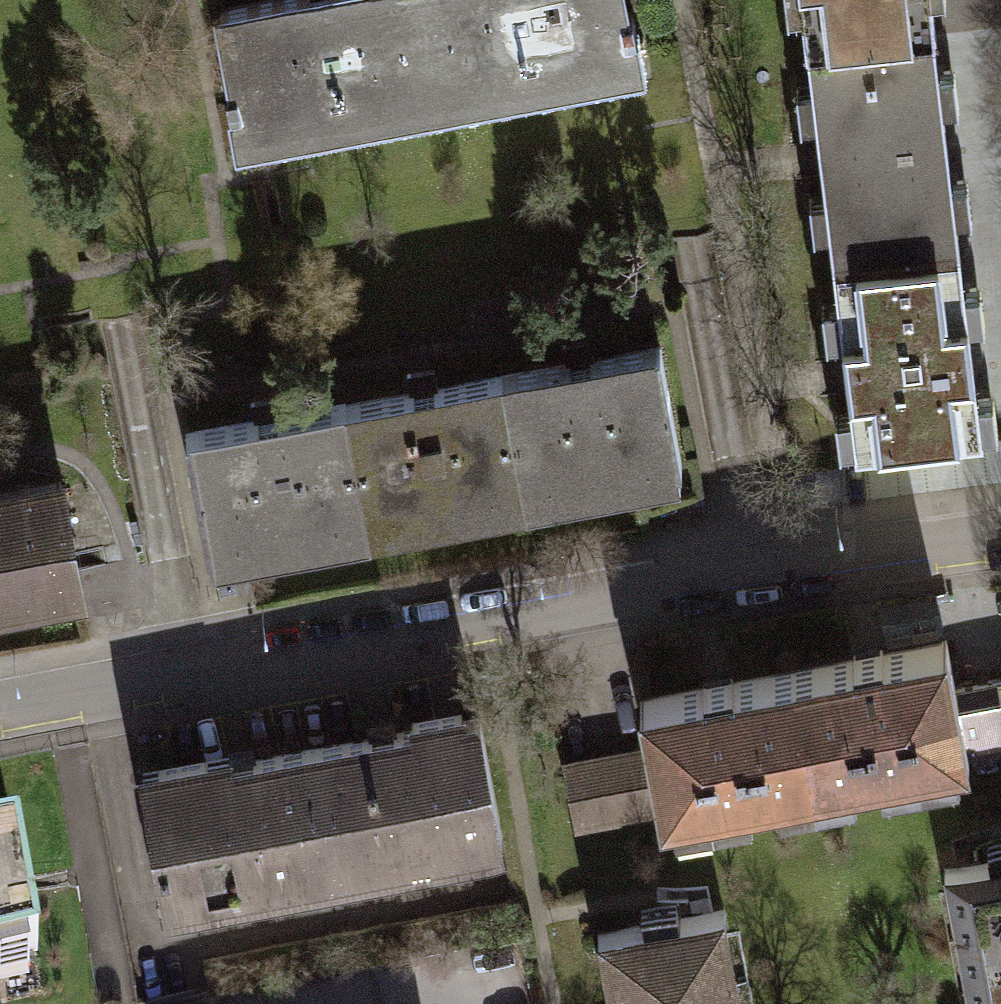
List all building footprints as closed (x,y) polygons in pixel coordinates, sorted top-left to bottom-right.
[(420,0),(263,0),(219,8),(242,132),(314,118),(315,121),(370,111),(369,108),(438,95),(420,0)] [(438,95),(506,82),(507,85),(562,74),(562,71),(634,58),(623,0),(420,0),(438,95)] [(935,34),(936,33),(932,0),(800,0),(805,49),(808,48),(935,34)] [(834,266),(960,251),(935,34),(808,48),(834,266)] [(960,251),(834,266),(855,452),(982,437),(960,251)] [(502,375),(524,492),(660,466),(683,462),(660,345),(502,375)] [(345,405),(367,521),(524,492),(502,375),(345,405)] [(367,521),(345,405),(187,434),(209,551),(367,521)] [(82,589),(62,480),(0,492),(0,605),(82,589)] [(968,754),(956,688),(947,641),(884,653),(883,650),(854,655),(855,658),(793,670),(815,786),(969,757),(968,754)] [(815,786),(793,670),(734,681),(733,678),(703,683),(704,687),(639,699),(648,746),(661,812),(661,815),(815,786)] [(968,754),(1000,747),(1000,679),(956,688),(968,754)] [(312,748),(334,864),(394,853),(397,867),(442,859),(439,844),(503,832),(481,717),(464,720),(462,705),(412,715),(414,729),(312,748)] [(661,812),(648,746),(566,761),(578,827),(661,812)] [(334,864),(312,748),(210,768),(208,753),(158,762),(161,777),(144,780),(166,896),(204,889),(206,904),(249,896),(246,881),(334,864)] [(38,951),(17,838),(0,841),(0,960),(38,951)] [(946,866),(972,1003),(1000,1003),(1000,856),(946,866)] [(599,931),(613,1003),(742,1003),(723,908),(599,931)]
